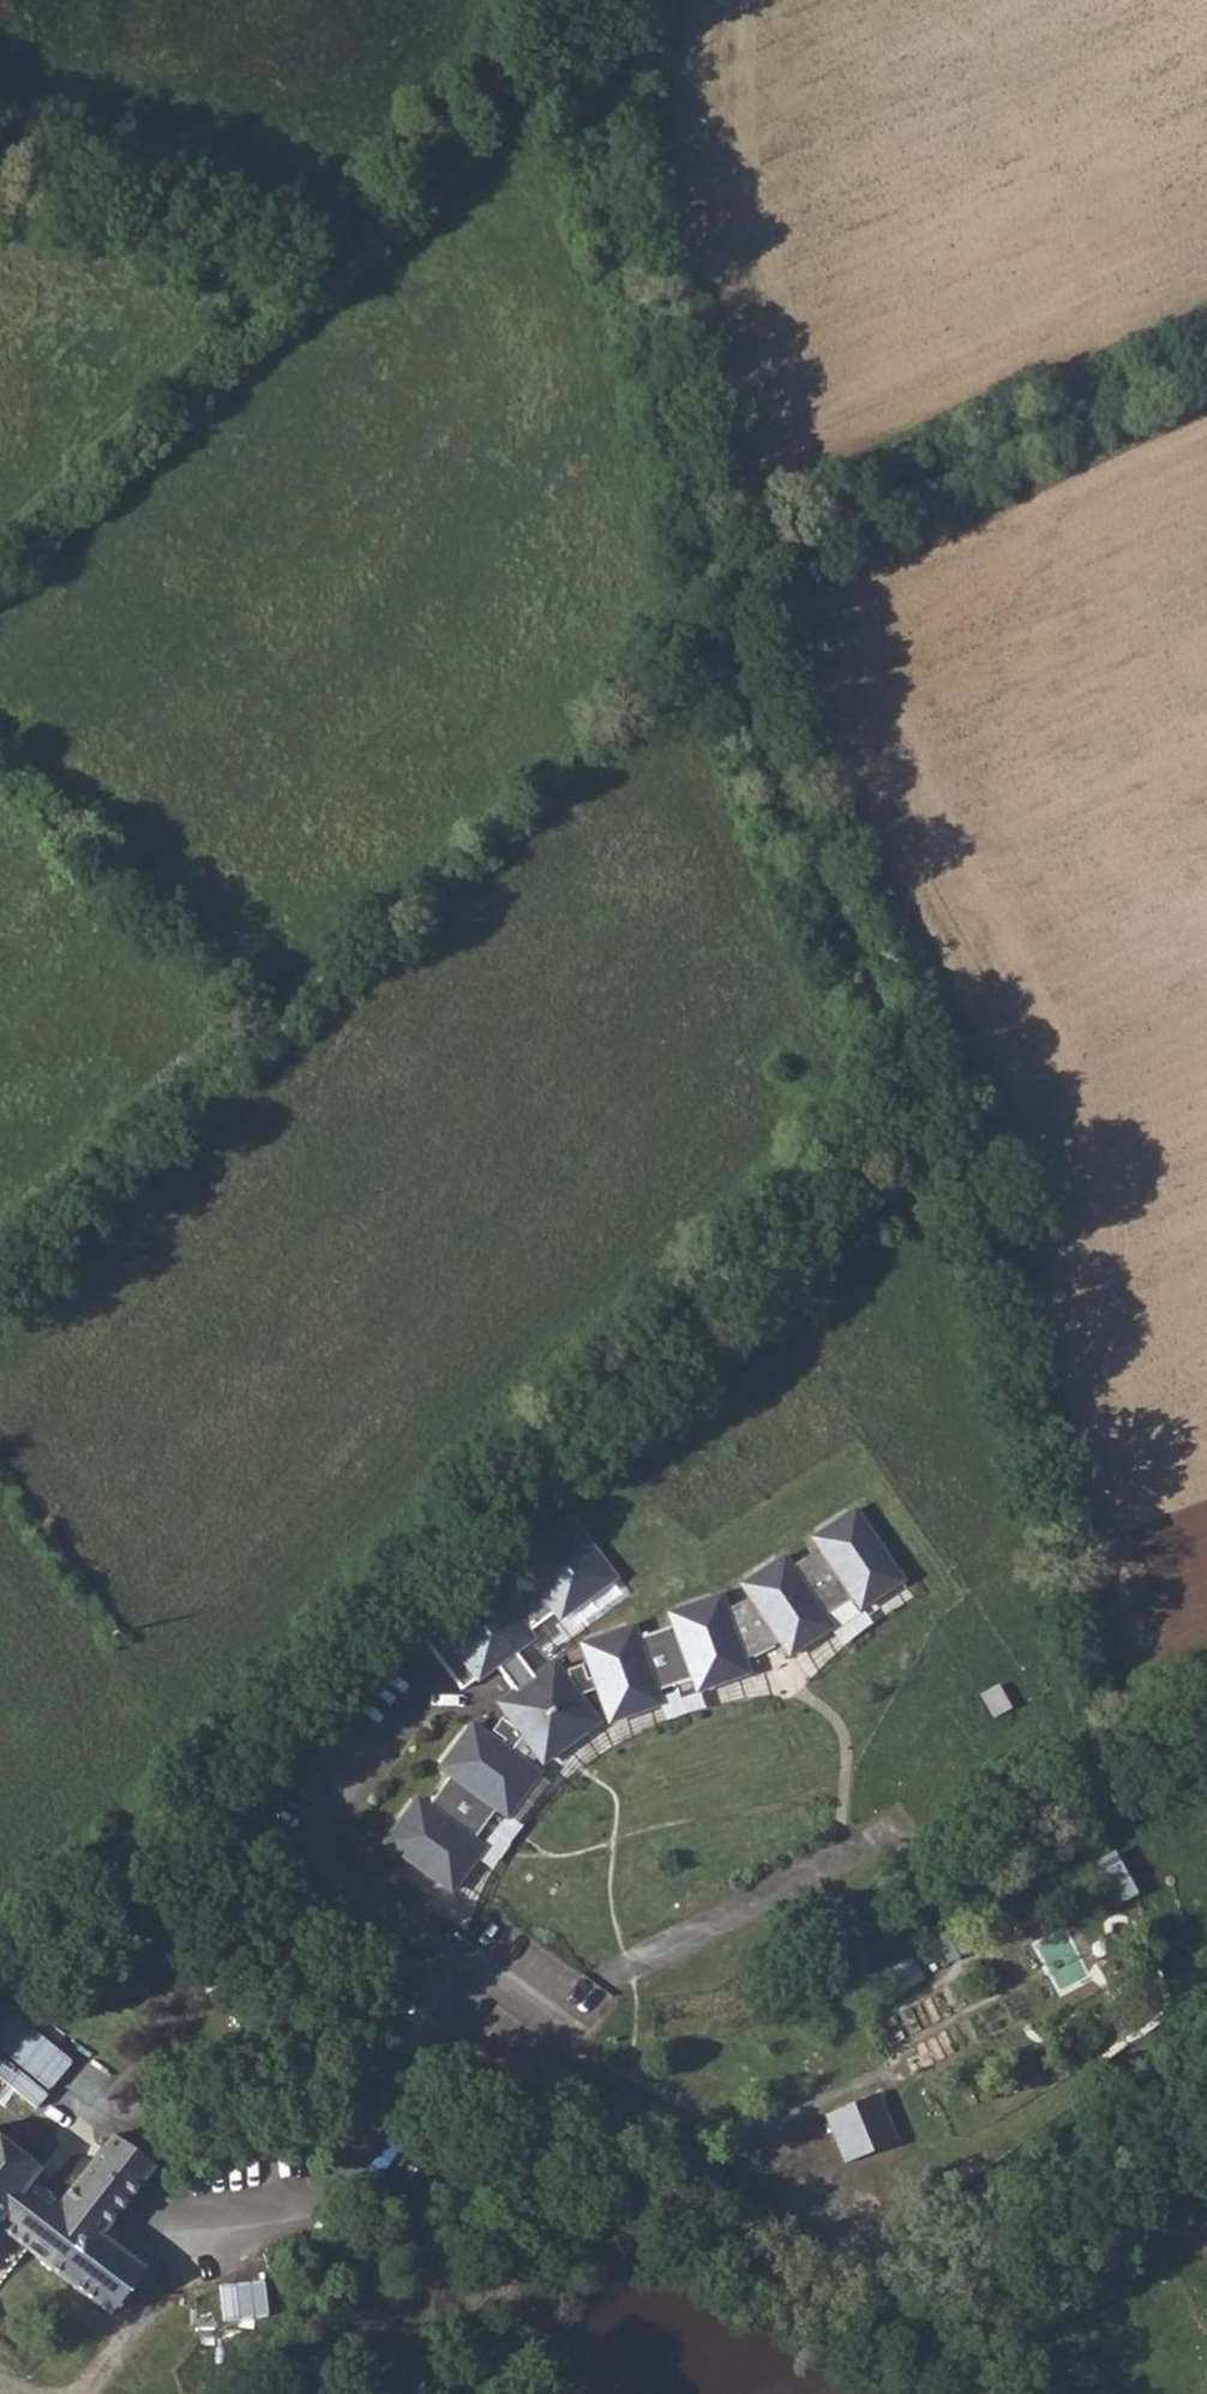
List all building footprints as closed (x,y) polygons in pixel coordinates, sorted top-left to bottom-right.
[(818,1552),(797,1566),(826,1613),(848,1598),(858,1613),(909,1579),(857,1501),(806,1534),(818,1552)] [(748,1601),(737,1607),(756,1655),(780,1644),(791,1657),(836,1629),(826,1613),(797,1566),(787,1551),(740,1583),(748,1601)] [(687,1618),(681,1620),(725,1673),(758,1661),(756,1655),(737,1607),(731,1590),(682,1608),(687,1618)] [(725,1673),(681,1620),(648,1631),(646,1621),(594,1640),(604,1671),(597,1675),(592,1663),(580,1667),(583,1678),(573,1682),(558,1659),(533,1678),(509,1704),(529,1723),(524,1729),(516,1721),(506,1733),(516,1741),(511,1746),(485,1726),(458,1765),(467,1772),(444,1805),(435,1798),(403,1845),(466,1891),(500,1847),(488,1838),(513,1806),(522,1812),(550,1775),(524,1754),(543,1733),(565,1752),(598,1721),(583,1698),(610,1687),(621,1712),(674,1693),(669,1679),(706,1666),(710,1678),(725,1673)] [(1094,1861),(1117,1902),(1138,1890),(1115,1849),(1094,1861)] [(93,1886),(85,1893),(93,1901),(100,1894),(93,1886)] [(900,2098),(847,2117),(866,2164),(917,2145),(900,2098)] [(22,2237),(106,2304),(141,2262),(124,2247),(184,2173),(173,2164),(168,2171),(134,2143),(76,2213),(49,2191),(59,2178),(8,2136),(0,2147),(0,2264),(22,2237)]
